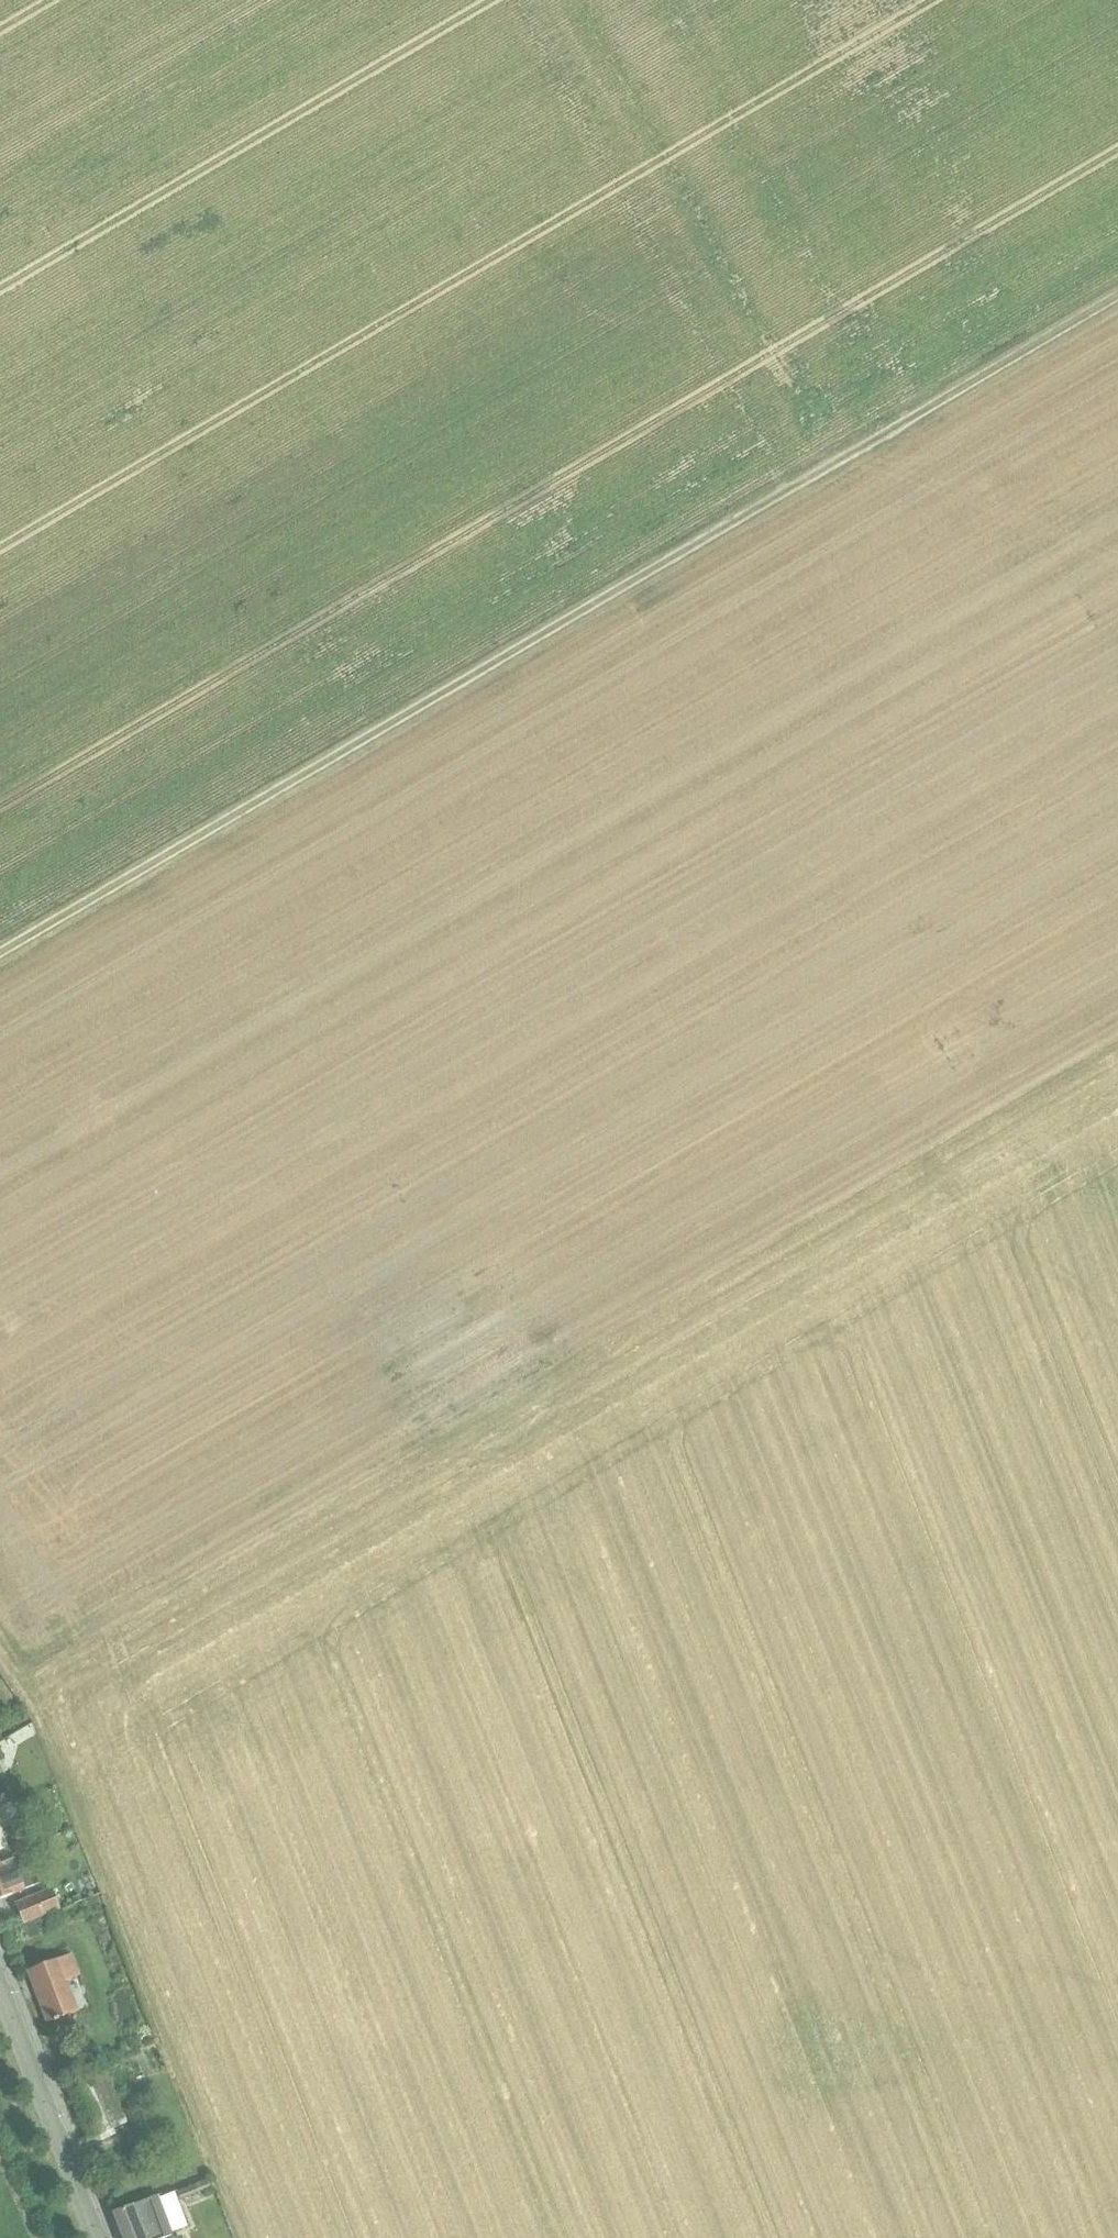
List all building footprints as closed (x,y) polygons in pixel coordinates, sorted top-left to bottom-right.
[(17,1817),(11,1803),(0,1807),(0,1824),(17,1817)] [(11,1854),(0,1826),(0,1858),(11,1854)] [(0,1858),(0,1899),(40,1883),(32,1863),(18,1869),(11,1854),(0,1858)] [(16,1903),(25,1924),(61,1909),(52,1888),(16,1903)] [(66,1982),(79,1977),(70,1955),(29,1971),(50,2023),(78,2012),(66,1982)] [(69,2087),(91,2139),(126,2123),(105,2070),(69,2087)] [(208,2180),(178,2192),(181,2200),(211,2188),(208,2180)] [(114,2214),(123,2237),(165,2237),(175,2234),(160,2194),(148,2199),(149,2200),(114,2214)]
